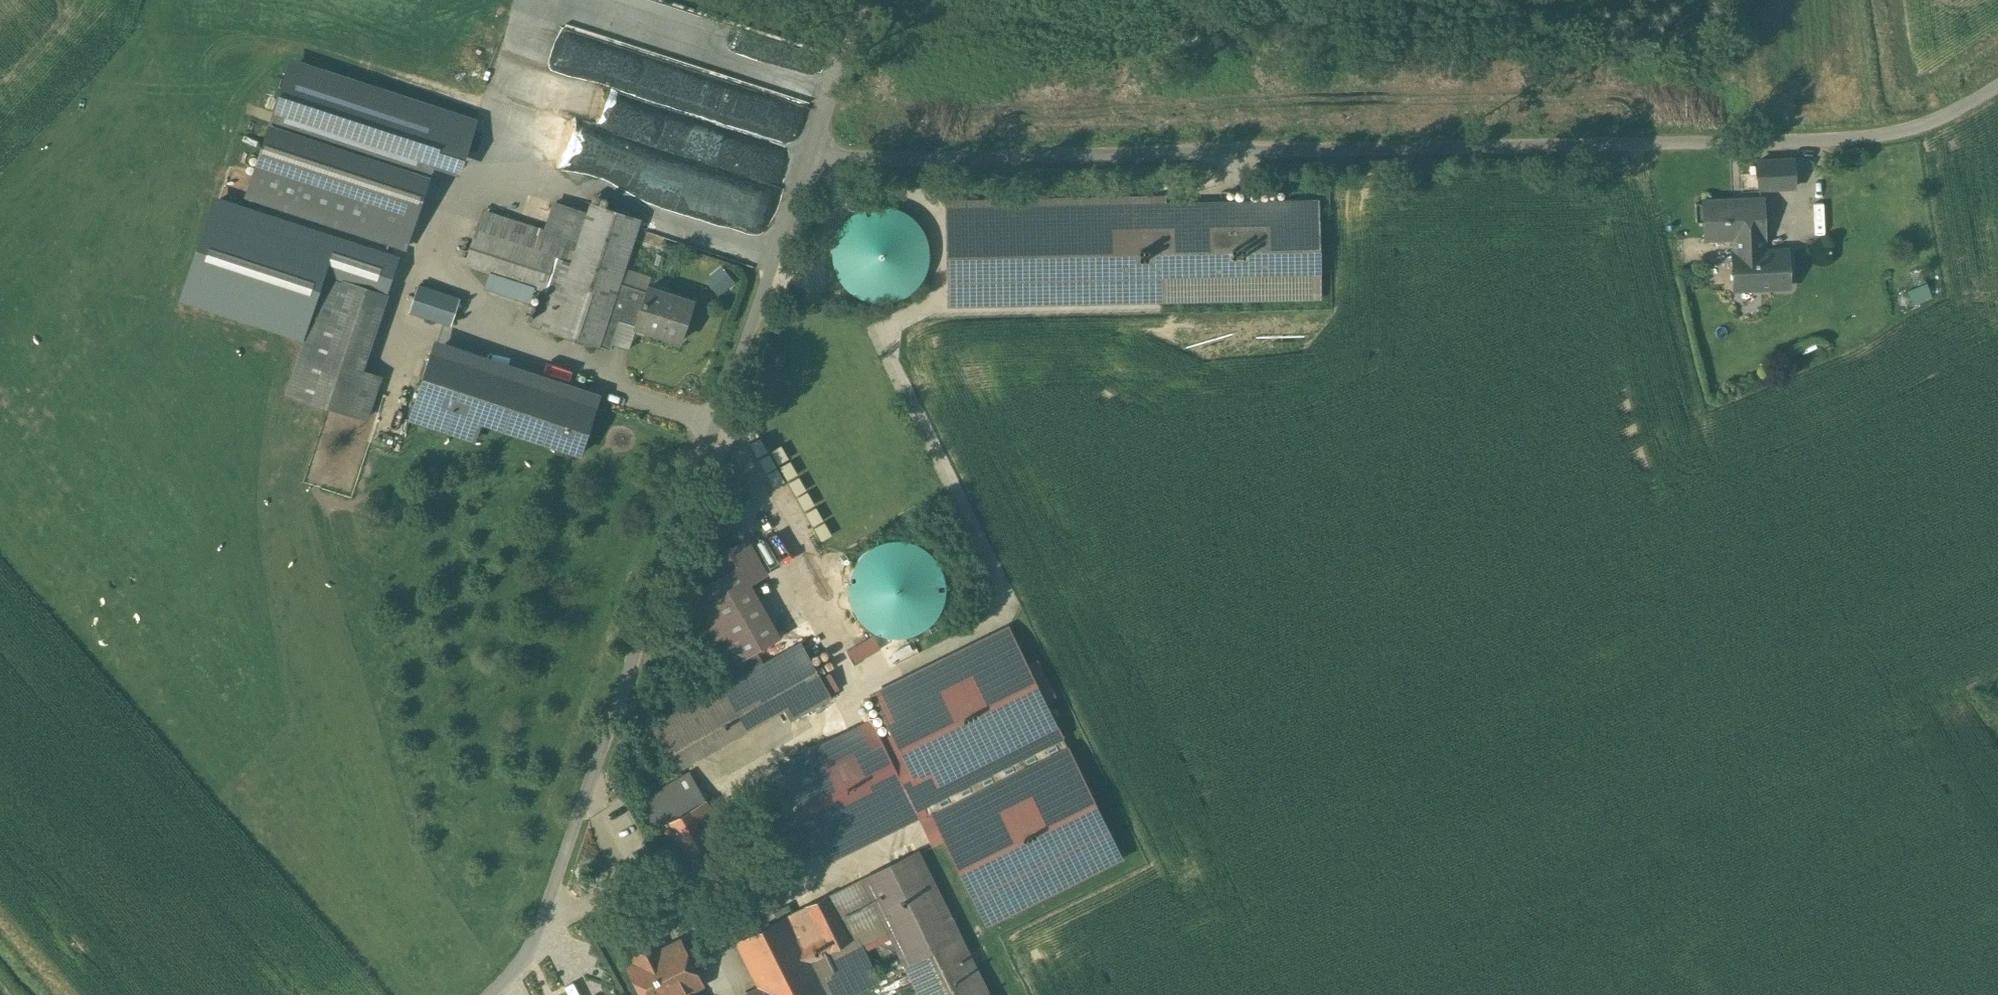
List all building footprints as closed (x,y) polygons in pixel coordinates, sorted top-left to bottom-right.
[(799,140),(809,107),(635,56),(631,68),(637,70),(634,79),(611,73),(608,84),(799,140)] [(458,170),(472,128),(290,67),(247,194),(404,246),(432,162),(458,170)] [(616,131),(603,173),(692,199),(705,158),(616,131)] [(1792,160),(1757,161),(1758,188),(1793,187),(1792,160)] [(1158,204),(1158,197),(946,201),(948,304),(1160,300),(1319,296),(1319,202),(1158,204)] [(1706,238),(1736,237),(1737,254),(1764,253),(1762,199),(1704,202),(1704,203),(1705,220),(1706,238)] [(648,283),(650,276),(626,268),(639,220),(591,203),(588,212),(555,201),(545,229),(484,208),(465,263),(489,271),(484,286),(538,304),(532,323),(610,349),(620,321),(634,326),(648,283)] [(1705,220),(1704,203),(1696,203),(1696,221),(1705,220)] [(926,271),(929,253),(925,234),(914,219),(898,209),(880,205),(862,209),(846,220),(836,236),(833,254),(837,273),(847,288),(863,298),(882,302),(900,298),(916,287),(926,271)] [(1737,254),(1733,254),(1735,289),(1789,286),(1787,251),(1764,253),(1737,254)] [(393,273),(334,254),(289,392),(363,416),(366,417),(379,378),(359,371),(393,273)] [(1917,303),(1936,294),(1929,279),(1910,288),(1917,303)] [(648,283),(634,326),(681,341),(695,300),(648,283)] [(441,295),(407,301),(410,325),(446,318),(441,295)] [(598,399),(433,344),(410,416),(414,417),(475,438),(481,421),(579,455),(598,399)] [(942,605),(945,586),(941,568),(930,553),(914,542),(896,539),(877,543),(862,554),(852,570),(849,588),(853,607),(863,622),(879,632),(898,636),(916,631),(931,621),(942,605)] [(765,576),(746,540),(711,559),(721,576),(687,597),(734,679),(652,725),(677,767),(785,707),(792,721),(831,697),(829,692),(838,688),(829,671),(820,677),(801,642),(761,663),(754,650),(779,637),(749,584),(765,576)] [(1009,627),(873,694),(893,735),(882,740),(881,741),(915,809),(922,805),(925,811),(928,816),(932,814),(986,922),(1121,855),(1009,627)] [(872,635),(847,650),(854,662),(880,648),(872,635)] [(873,721),(780,767),(826,860),(925,811),(922,805),(915,809),(881,741),(882,740),(873,721)] [(658,827),(704,801),(689,774),(643,800),(658,827)] [(704,801),(658,827),(701,904),(748,878),(704,801)] [(917,851),(792,912),(789,904),(774,911),(778,919),(761,927),(753,912),(729,923),(760,987),(743,994),(851,994),(879,981),(860,942),(889,929),(922,994),(988,994),(917,851)] [(679,942),(660,951),(671,972),(690,963),(679,942)] [(690,963),(671,972),(660,951),(657,946),(634,958),(637,962),(629,966),(644,994),(677,994),(687,990),(700,983),(690,963)]
